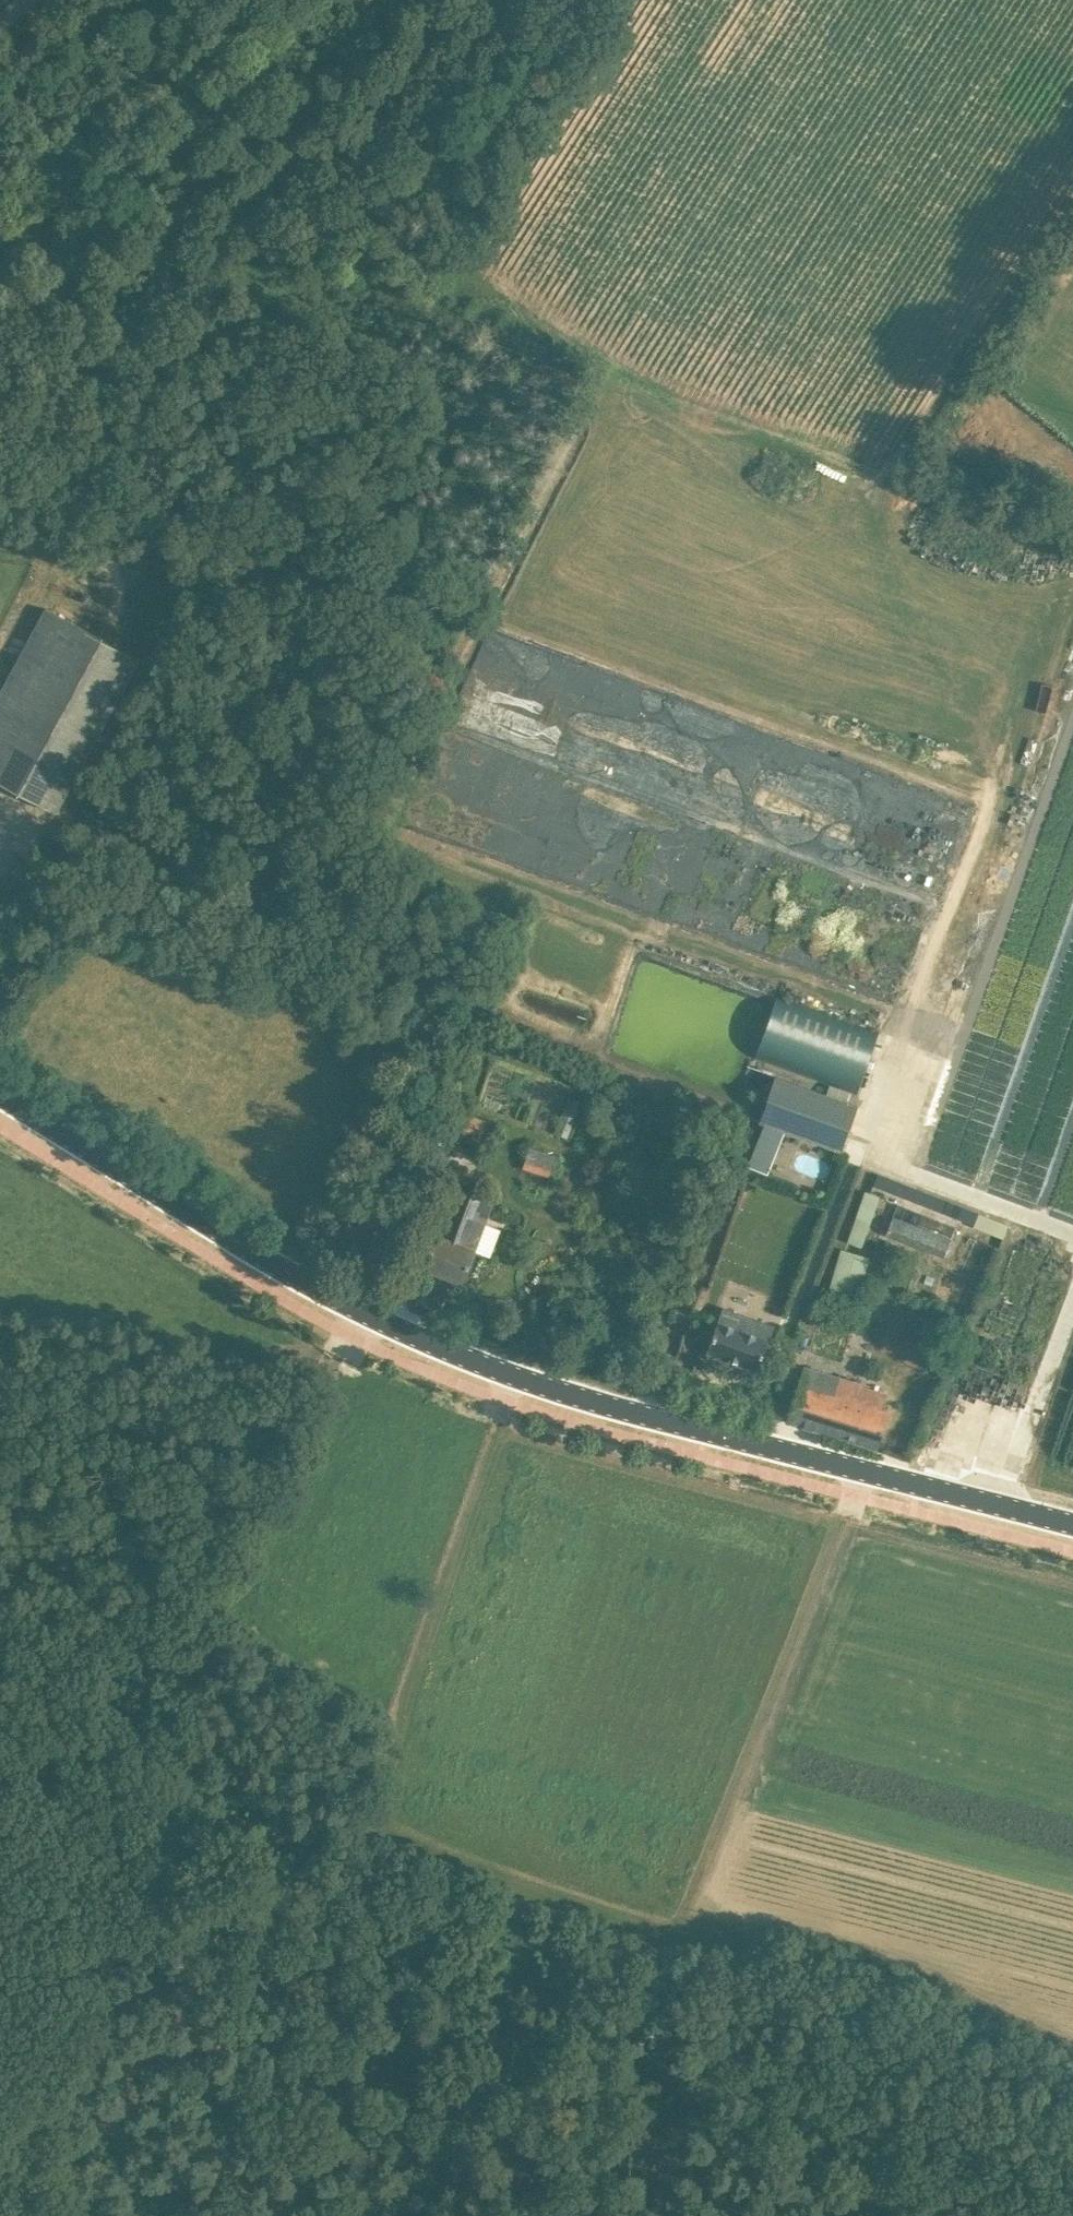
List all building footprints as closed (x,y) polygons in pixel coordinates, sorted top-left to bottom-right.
[(0,693),(0,781),(53,810),(138,658),(47,608),(0,693)] [(755,1057),(829,1084),(851,1093),(857,1095),(880,1032),(779,994),(755,1057)] [(857,1104),(848,1101),(851,1093),(829,1084),(826,1093),(774,1074),(758,1120),(764,1122),(784,1129),(841,1150),(857,1104)] [(764,1122),(749,1163),(769,1170),(784,1129),(764,1122)] [(527,1148),(521,1165),(555,1177),(561,1159),(527,1148)] [(1000,1241),(1008,1221),(877,1169),(870,1187),(884,1193),(882,1198),(896,1204),(894,1211),(954,1235),(959,1224),(1000,1241)] [(424,1265),(463,1280),(475,1251),(461,1245),(466,1237),(475,1241),(477,1236),(481,1237),(495,1200),(461,1187),(443,1235),(436,1233),(424,1265)] [(864,1188),(848,1241),(863,1246),(879,1193),(864,1188)] [(893,1215),(886,1233),(944,1255),(951,1237),(893,1215)] [(856,1250),(841,1302),(855,1306),(870,1254),(856,1250)] [(724,1308),(716,1330),(709,1351),(729,1358),(728,1358),(738,1362),(758,1368),(765,1348),(773,1325),(724,1308)] [(805,1367),(789,1419),(878,1447),(889,1412),(884,1410),(889,1393),(840,1377),(805,1367)]
